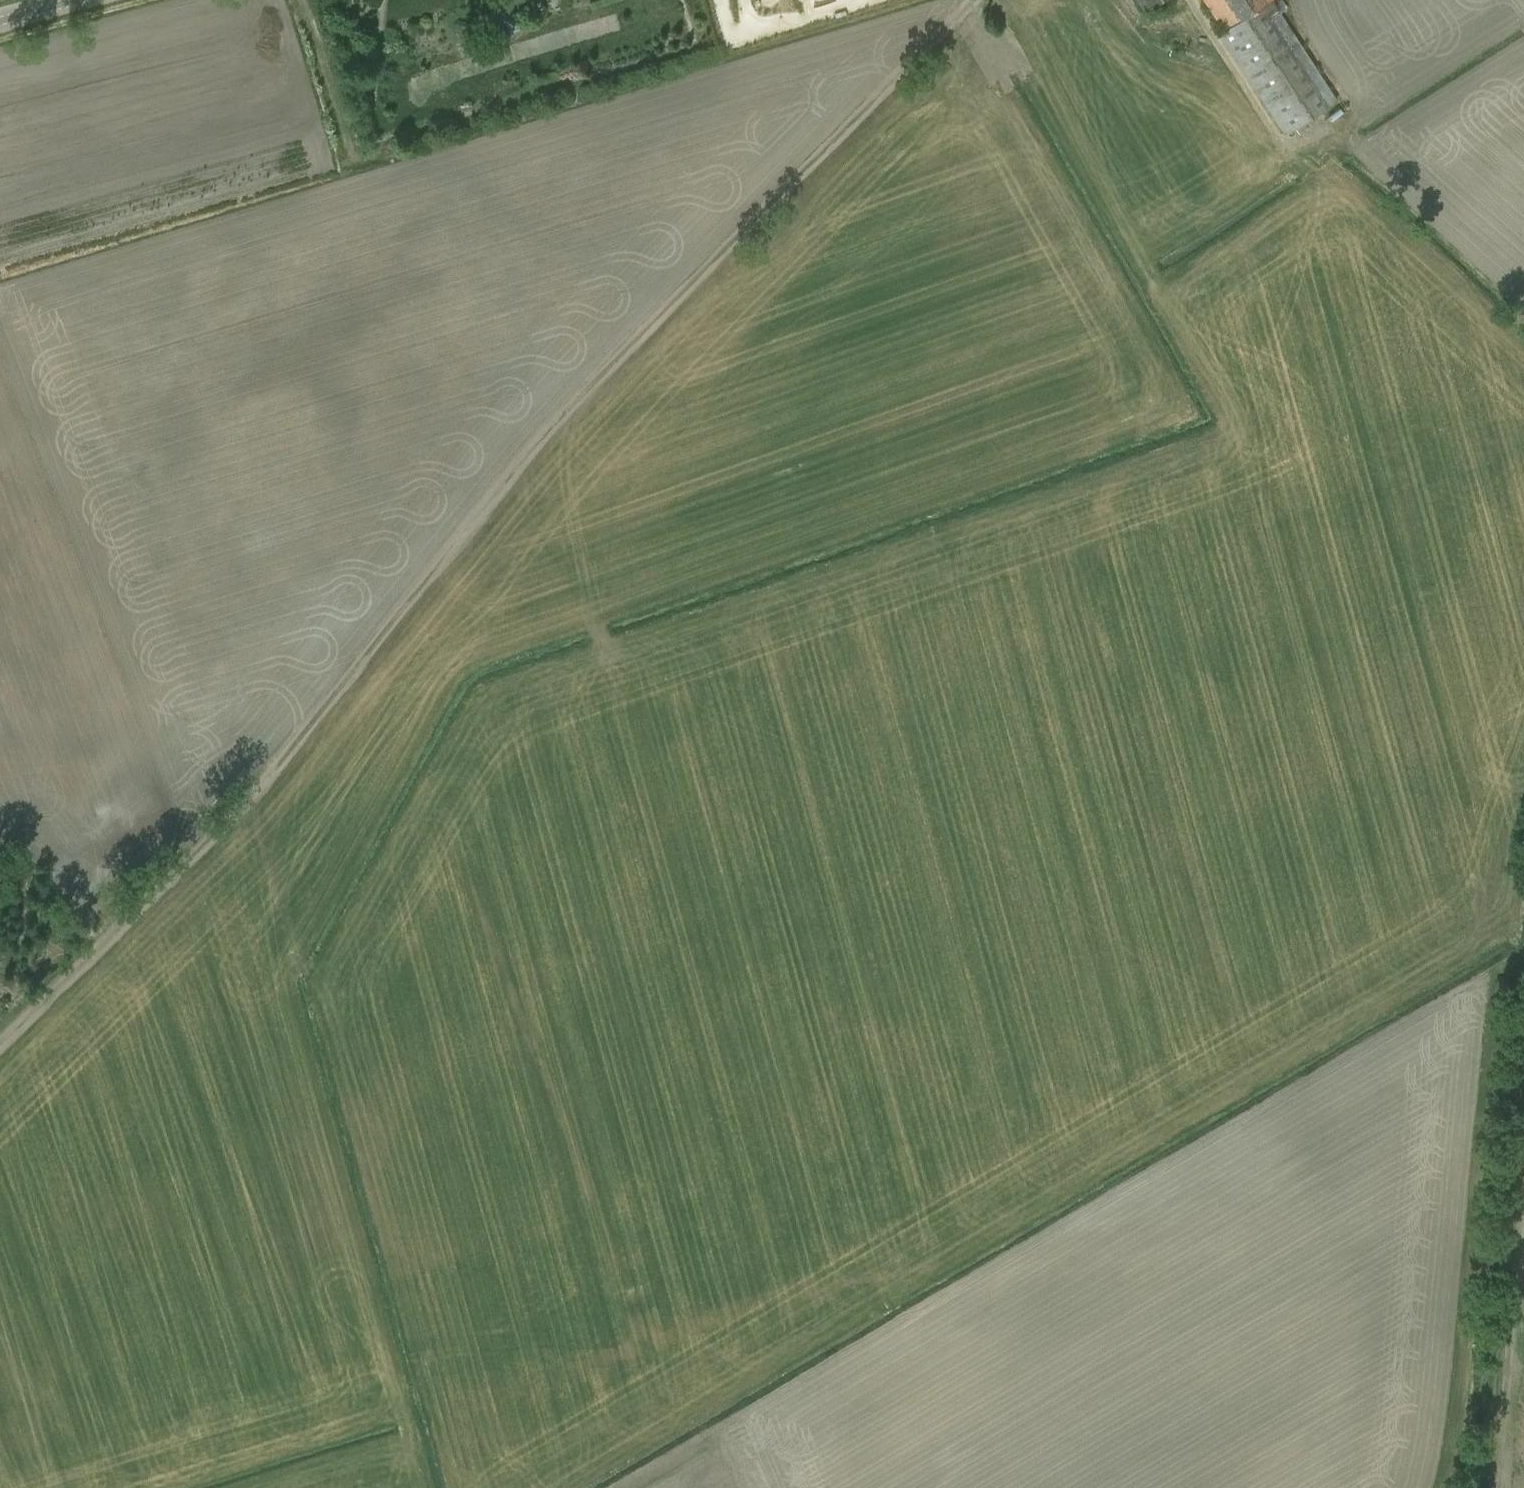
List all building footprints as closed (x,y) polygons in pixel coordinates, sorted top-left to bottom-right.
[(1144,12),(1163,0),(1136,0),(1144,12)] [(1334,103),(1337,100),(1281,13),(1288,8),(1283,0),(1203,0),(1223,31),(1218,34),(1284,135),(1334,103)]
